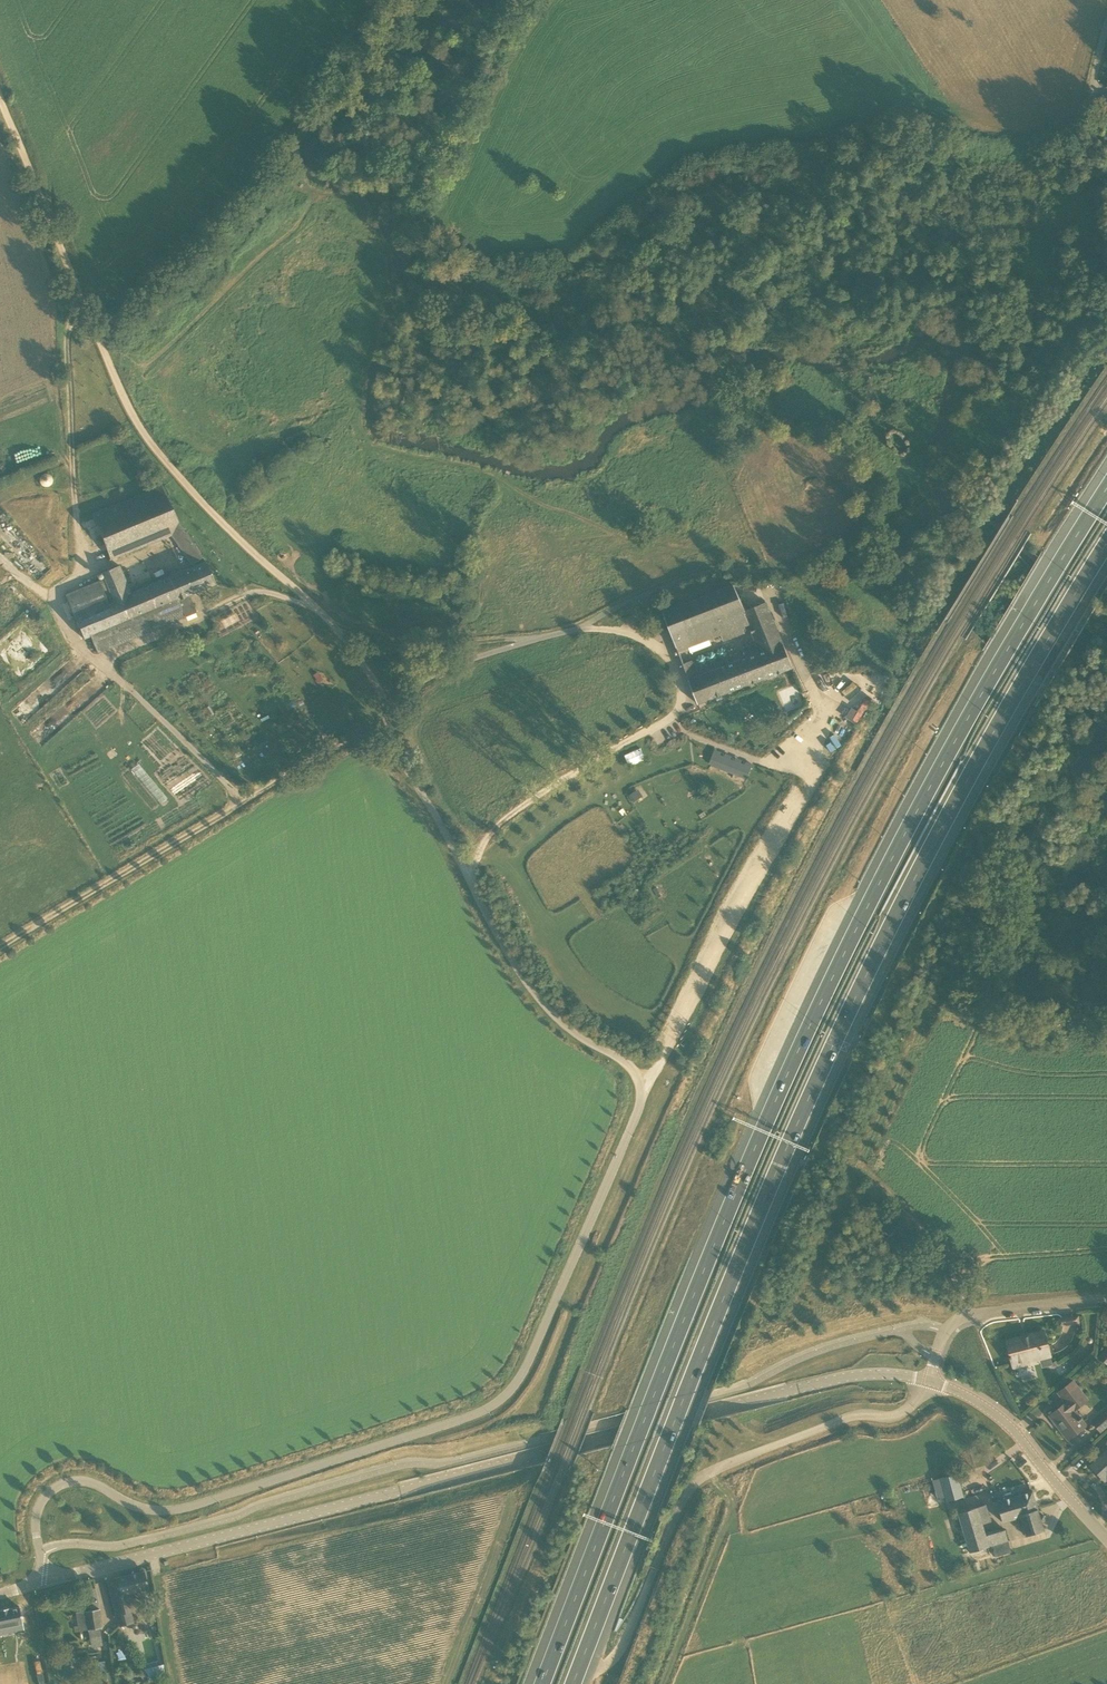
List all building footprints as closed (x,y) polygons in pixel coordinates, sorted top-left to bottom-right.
[(906,441),(902,434),(899,431),(893,431),(889,434),(886,439),(889,446),(895,452),(899,454),(902,453),(908,451),(909,448),(906,441)] [(46,472),(39,478),(46,486),(53,480),(46,472)] [(166,495),(156,500),(151,490),(93,515),(110,559),(172,534),(192,563),(203,556),(179,521),(166,495)] [(183,611),(185,616),(196,612),(189,594),(215,583),(206,562),(131,593),(119,565),(102,572),(106,580),(66,597),(72,610),(84,638),(90,636),(95,646),(183,611)] [(693,659),(682,663),(698,704),(793,667),(766,603),(746,611),(733,585),(663,612),(680,656),(690,652),(688,646),(721,633),(723,639),(751,628),(757,643),(744,648),(747,657),(699,675),(693,659)] [(852,707),(845,717),(852,721),(858,711),(852,707)] [(714,752),(709,763),(711,764),(711,765),(746,779),(751,766),(744,764),(741,762),(734,760),(731,758),(724,756),(720,754),(714,752)] [(634,791),(629,794),(633,801),(639,798),(634,791)] [(1011,1357),(1012,1362),(1013,1365),(1050,1356),(1050,1355),(1050,1354),(1054,1353),(1052,1344),(1048,1345),(1044,1331),(1020,1337),(1021,1341),(1008,1345),(1010,1355),(1009,1355),(1009,1358),(1011,1357)] [(1099,1357),(1106,1364),(1106,1348),(1099,1357)] [(1088,1400),(1073,1381),(1058,1392),(1066,1402),(1050,1415),(1068,1439),(1086,1425),(1075,1410),(1088,1400)] [(1106,1425),(1106,1410),(1093,1423),(1100,1431),(1106,1425)] [(1091,1466),(1104,1480),(1106,1478),(1106,1479),(1106,1450),(1091,1466)] [(947,1501),(964,1496),(957,1473),(940,1478),(947,1501)] [(1038,1508),(1033,1491),(1033,1490),(997,1501),(1000,1513),(1014,1509),(1018,1507),(1020,1514),(1038,1508)] [(970,1552),(1008,1541),(1004,1527),(985,1533),(982,1523),(990,1521),(985,1505),(958,1513),(970,1552)] [(1020,1514),(1018,1507),(1014,1509),(1000,1513),(1003,1522),(1021,1517),(1026,1535),(1044,1530),(1042,1522),(1045,1521),(1044,1515),(1040,1516),(1038,1509),(1038,1508),(1020,1514)] [(133,1622),(131,1612),(126,1593),(148,1588),(144,1570),(107,1580),(119,1626),(133,1622)] [(24,1628),(19,1606),(9,1608),(9,1607),(0,1609),(0,1633),(24,1628)] [(103,1638),(101,1622),(99,1609),(77,1612),(80,1630),(91,1628),(92,1633),(89,1633),(90,1640),(103,1638)] [(148,1676),(166,1674),(164,1664),(146,1666),(148,1676)] [(16,1667),(0,1670),(0,1683),(20,1683),(16,1667)]
